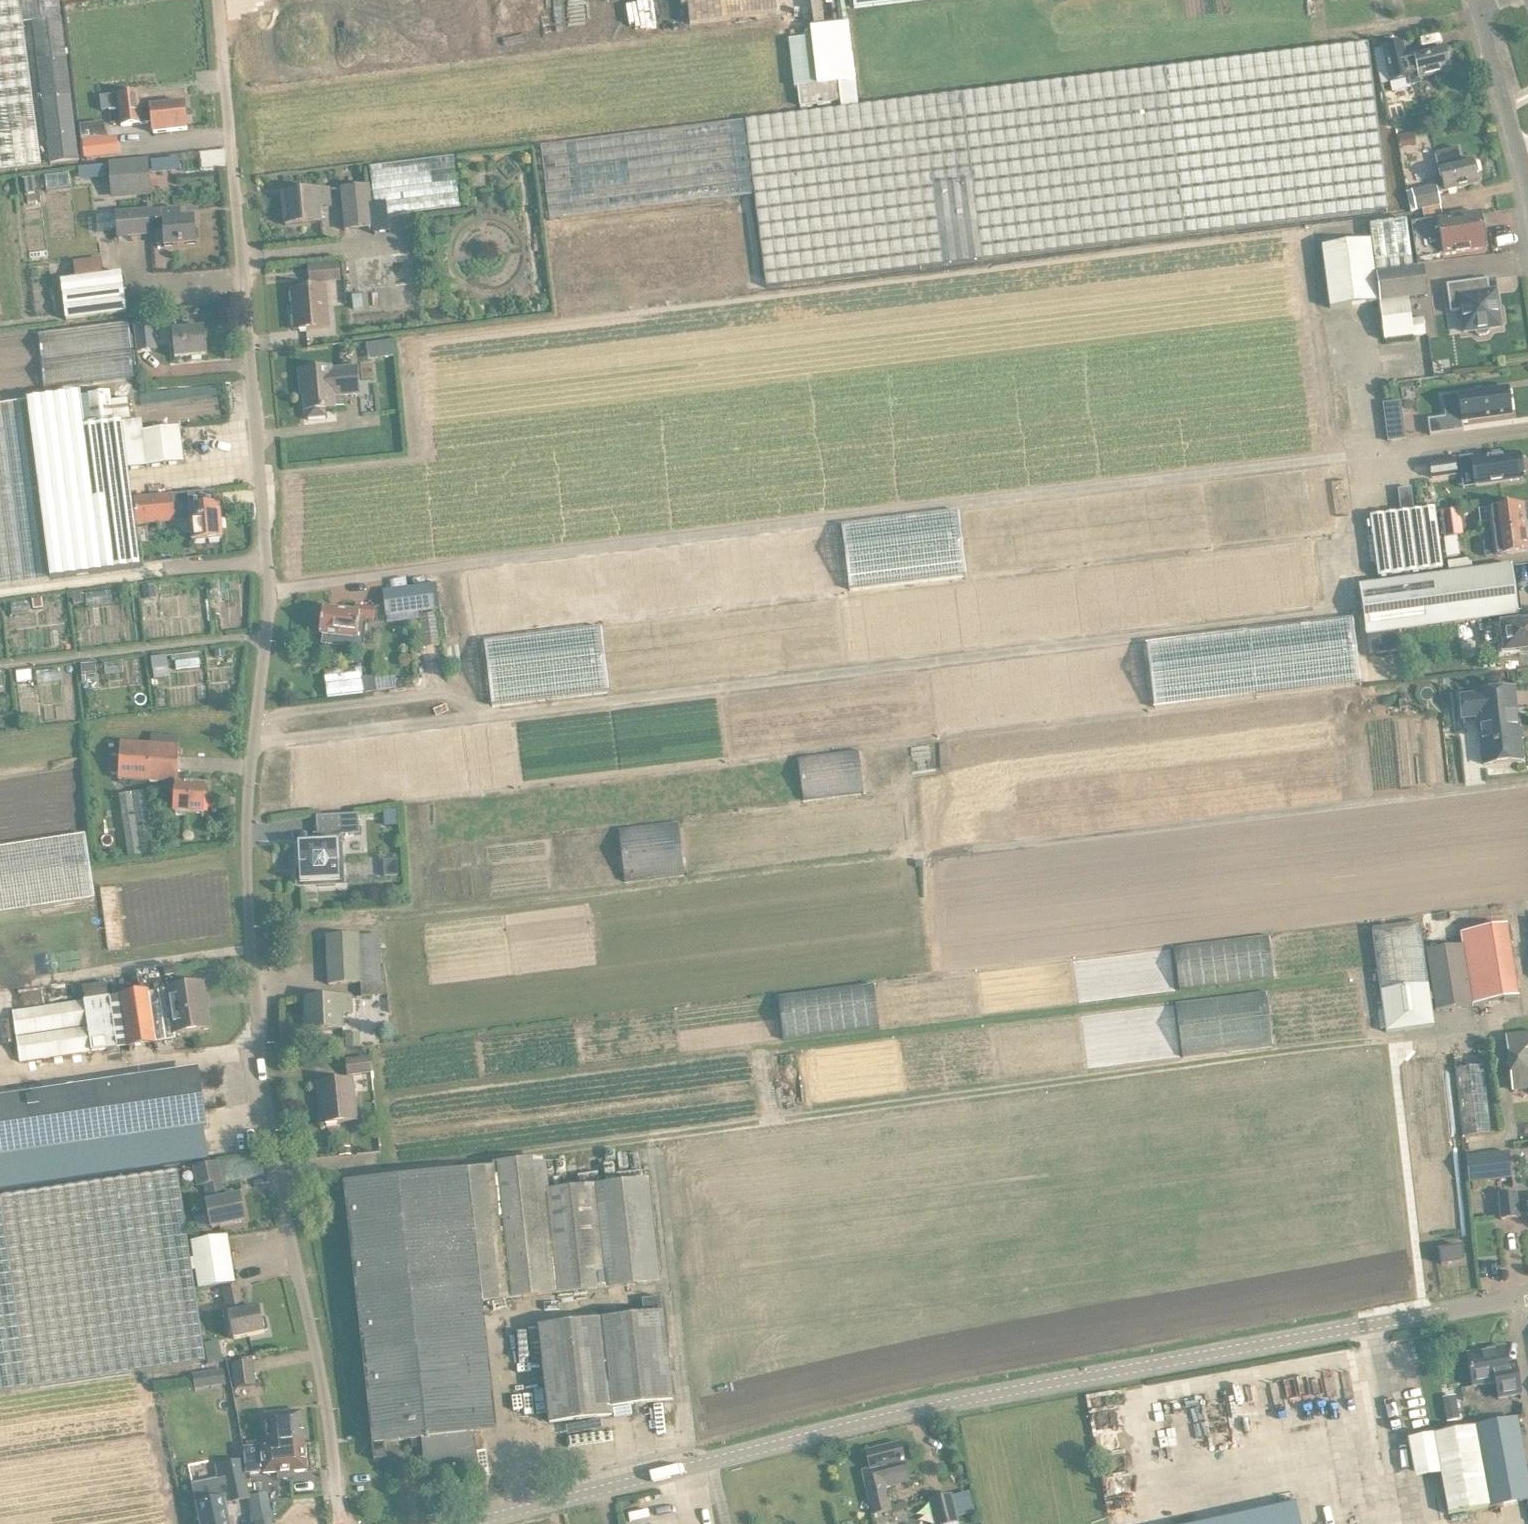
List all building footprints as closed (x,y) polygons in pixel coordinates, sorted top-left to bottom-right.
[(16,167),(40,163),(23,21),(32,20),(60,17),(58,0),(0,0),(0,169),(16,167)] [(50,162),(78,158),(60,17),(32,20),(50,162)] [(812,35),(817,83),(838,80),(854,78),(847,23),(810,28),(810,36),(812,35)] [(1381,46),(1389,81),(1408,77),(1409,84),(1419,82),(1418,77),(1450,70),(1449,66),(1451,63),(1449,58),(1447,56),(1444,45),(1411,53),(1411,54),(1405,55),(1402,41),(1381,46)] [(761,291),(1016,260),(1088,252),(1311,225),(1391,215),(1360,45),(1318,50),(1312,50),(998,84),(991,85),(804,106),(545,142),(552,216),(749,192),(761,291)] [(139,106),(137,96),(137,91),(94,95),(96,110),(119,107),(121,125),(151,121),(152,132),(186,128),(184,108),(183,108),(183,106),(184,106),(183,101),(139,106)] [(85,156),(116,152),(114,137),(84,140),(85,156)] [(1477,171),(1475,161),(1475,160),(1472,161),(1471,157),(1460,160),(1457,146),(1434,152),(1440,177),(1433,178),(1434,184),(1410,190),(1415,209),(1440,204),(1437,192),(1478,183),(1475,172),(1477,171)] [(180,155),(152,156),(152,170),(180,169),(180,155)] [(145,160),(110,163),(113,194),(144,192),(148,191),(147,177),(145,160)] [(80,176),(105,175),(104,163),(80,164),(80,176)] [(368,185),(340,187),(344,229),(372,226),(368,185)] [(285,224),(320,220),(319,205),(329,204),(327,189),(282,193),(285,224)] [(180,208),(114,213),(116,236),(150,233),(148,220),(161,219),(164,245),(196,243),(194,215),(180,216),(180,208)] [(1478,212),(1436,218),(1410,223),(1416,258),(1484,248),(1478,212)] [(1413,270),(1406,218),(1369,223),(1371,239),(1321,245),(1329,307),(1378,300),(1426,294),(1423,269),(1413,270)] [(309,281),(339,279),(338,262),(307,265),(309,281)] [(65,319),(125,311),(120,271),(60,279),(65,319)] [(1446,284),(1449,311),(1461,310),(1464,331),(1474,329),(1474,332),(1478,335),(1486,334),(1489,330),(1489,327),(1499,326),(1499,323),(1501,320),(1499,308),(1496,305),(1495,297),(1493,297),(1492,292),(1494,292),(1494,290),(1488,291),(1486,278),(1446,284)] [(293,311),(293,317),(294,329),(328,326),(325,285),(291,288),(292,304),(293,304),(294,311),(293,311)] [(1410,318),(1408,297),(1378,301),(1383,339),(1425,333),(1422,317),(1410,318)] [(136,347),(148,345),(147,339),(155,338),(153,320),(133,323),(136,347)] [(129,321),(38,328),(42,383),(134,375),(129,321)] [(174,357),(206,354),(203,326),(171,329),(174,357)] [(368,340),(368,356),(393,355),(393,339),(368,340)] [(298,369),(300,387),(302,387),(304,409),(306,409),(307,417),(325,415),(324,407),(334,406),(332,394),(358,392),(355,366),(330,368),(330,366),(298,369)] [(1427,418),(1429,434),(1463,429),(1461,419),(1510,413),(1507,386),(1457,393),(1460,413),(1427,418)] [(109,400),(108,391),(88,393),(92,425),(121,421),(129,420),(127,408),(126,398),(109,400)] [(0,402),(0,584),(140,566),(134,523),(135,523),(133,497),(131,498),(127,467),(146,465),(142,430),(140,419),(92,425),(81,426),(77,392),(0,402)] [(1387,440),(1404,438),(1403,434),(1399,401),(1382,403),(1387,440)] [(146,465),(182,461),(181,448),(178,426),(142,430),(146,465)] [(1522,478),(1521,473),(1524,470),(1523,459),(1519,457),(1518,452),(1472,459),(1471,455),(1458,457),(1460,470),(1472,468),(1474,485),(1522,478)] [(1455,473),(1453,457),(1429,461),(1432,477),(1455,473)] [(1411,486),(1399,488),(1401,501),(1413,500),(1411,486)] [(133,497),(135,523),(173,520),(172,509),(188,508),(191,540),(221,537),(220,515),(217,515),(217,509),(219,509),(219,504),(188,507),(187,492),(133,497)] [(1526,514),(1524,514),(1523,503),(1489,507),(1477,508),(1479,522),(1490,520),(1491,530),(1525,525),(1525,524),(1527,524),(1526,514)] [(1377,575),(1442,567),(1434,506),(1369,515),(1377,575)] [(1463,533),(1462,507),(1452,507),(1453,533),(1463,533)] [(1450,508),(1443,508),(1445,533),(1452,532),(1450,508)] [(1527,539),(1527,530),(1527,529),(1526,529),(1525,525),(1491,530),(1493,541),(1482,543),(1484,556),(1495,554),(1495,555),(1527,551),(1527,547),(1527,539)] [(1459,554),(1456,535),(1444,536),(1446,555),(1459,554)] [(1384,580),(1384,581),(1373,583),(1373,582),(1371,582),(1371,583),(1360,584),(1360,583),(1358,584),(1365,635),(1366,635),(1369,654),(1400,650),(1398,630),(1403,629),(1403,630),(1405,629),(1416,627),(1416,628),(1418,628),(1418,627),(1428,626),(1431,626),(1430,625),(1441,624),(1441,625),(1443,624),(1453,622),(1453,623),(1455,623),(1455,622),(1466,620),(1466,621),(1468,621),(1468,620),(1478,619),(1478,620),(1480,619),(1480,618),(1490,617),(1491,618),(1493,617),(1503,615),(1503,616),(1505,616),(1505,615),(1515,614),(1518,614),(1511,563),(1508,563),(1509,564),(1498,565),(1496,565),(1496,566),(1486,567),(1486,566),(1484,567),(1474,569),(1473,568),(1471,568),(1471,569),(1461,570),(1459,570),(1459,571),(1449,572),(1449,571),(1446,572),(1447,572),(1436,574),(1436,573),(1434,573),(1434,574),(1424,576),(1424,575),(1422,575),(1422,576),(1411,577),(1411,576),(1409,577),(1409,578),(1399,579),(1399,578),(1396,579),(1386,581),(1386,580),(1384,580)] [(385,614),(434,607),(430,583),(382,590),(385,614)] [(72,603),(81,601),(80,592),(70,593),(72,603)] [(41,598),(32,599),(33,608),(42,607),(41,598)] [(373,619),(374,607),(354,605),(353,611),(322,607),(319,633),(323,634),(322,643),(361,647),(364,618),(373,619)] [(422,645),(438,643),(434,612),(418,614),(422,645)] [(1485,643),(1502,641),(1504,651),(1507,651),(1510,653),(1516,652),(1518,649),(1527,648),(1527,621),(1518,622),(1518,620),(1500,623),(1479,626),(1479,630),(1484,630),(1485,643)] [(175,653),(177,666),(201,663),(200,650),(175,653)] [(152,669),(167,667),(166,654),(151,656),(152,669)] [(80,663),(81,674),(96,673),(95,662),(80,663)] [(17,682),(32,680),(30,669),(15,671),(17,682)] [(327,672),(327,692),(364,691),(363,671),(327,672)] [(1521,759),(1513,688),(1475,692),(1475,694),(1459,696),(1462,717),(1478,715),(1483,763),(1521,759)] [(178,745),(120,741),(117,778),(164,781),(164,789),(174,790),(173,811),(203,812),(204,796),(204,795),(204,792),(205,792),(205,790),(204,790),(205,784),(176,782),(178,745)] [(859,748),(799,756),(804,797),(865,789),(859,748)] [(298,869),(295,869),(296,882),(317,881),(317,884),(335,883),(335,880),(339,880),(337,842),(342,842),(342,834),(359,833),(358,813),(316,815),(317,841),(297,842),(298,869)] [(679,820),(620,827),(625,874),(684,867),(679,820)] [(128,831),(129,853),(146,852),(144,829),(128,831)] [(95,898),(87,833),(0,843),(0,909),(95,898)] [(177,847),(173,836),(162,841),(166,851),(177,847)] [(1382,1010),(1377,1010),(1379,1027),(1384,1026),(1385,1031),(1432,1024),(1434,1024),(1434,1023),(1424,955),(1419,921),(1371,927),(1376,965),(1382,1010)] [(1435,1009),(1517,996),(1505,924),(1459,932),(1461,944),(1426,950),(1435,1009)] [(1270,933),(1175,945),(1180,986),(1275,975),(1270,933)] [(328,983),(360,982),(358,934),(326,935),(328,983)] [(174,966),(136,971),(139,991),(121,994),(128,1045),(154,1041),(146,992),(167,988),(174,1033),(208,1027),(204,1005),(202,1006),(201,998),(203,998),(201,982),(177,986),(174,966)] [(381,981),(360,982),(360,995),(381,994),(381,993),(381,981)] [(780,992),(783,1035),(880,1027),(876,984),(780,992)] [(1178,999),(1183,1053),(1272,1044),(1268,991),(1178,999)] [(19,1061),(116,1046),(109,996),(12,1010),(19,1061)] [(350,996),(329,997),(305,998),(306,1029),(342,1028),(341,1013),(351,1012),(350,996)] [(1504,1035),(1511,1089),(1527,1087),(1527,1032),(1504,1035)] [(347,1074),(356,1073),(371,1071),(369,1057),(345,1060),(347,1074)] [(1483,1064),(1454,1067),(1462,1135),(1490,1132),(1483,1064)] [(202,1122),(194,1071),(0,1100),(0,1152),(202,1122)] [(319,1096),(320,1095),(321,1103),(320,1103),(322,1123),(355,1119),(351,1079),(317,1082),(319,1096)] [(0,1152),(0,1188),(207,1158),(202,1122),(0,1152)] [(1468,1181),(1493,1178),(1512,1176),(1509,1151),(1465,1156),(1468,1181)] [(545,1193),(541,1160),(490,1166),(490,1168),(438,1174),(402,1178),(391,1179),(355,1183),(354,1176),(349,1177),(349,1183),(345,1184),(345,1185),(346,1185),(348,1202),(347,1203),(347,1204),(348,1204),(350,1221),(349,1221),(349,1222),(350,1222),(352,1240),(351,1240),(351,1241),(352,1241),(354,1259),(353,1259),(353,1260),(354,1260),(356,1277),(355,1277),(355,1279),(356,1279),(358,1296),(357,1296),(357,1298),(358,1297),(360,1314),(359,1314),(359,1316),(360,1315),(362,1332),(361,1332),(361,1334),(362,1333),(364,1350),(363,1350),(363,1352),(364,1351),(366,1368),(365,1368),(365,1370),(366,1370),(368,1386),(367,1386),(367,1388),(368,1388),(370,1404),(369,1404),(373,1442),(371,1442),(373,1459),(385,1457),(383,1442),(410,1439),(411,1446),(424,1445),(424,1448),(423,1448),(426,1473),(452,1470),(452,1472),(455,1472),(455,1469),(470,1468),(476,1467),(474,1449),(471,1450),(469,1432),(478,1431),(478,1430),(477,1430),(473,1395),(474,1394),(472,1394),(470,1377),(472,1376),(472,1375),(470,1375),(468,1359),(470,1358),(470,1357),(468,1357),(467,1348),(466,1340),(468,1340),(468,1339),(466,1339),(464,1323),(466,1322),(466,1321),(464,1321),(462,1304),(464,1304),(464,1302),(658,1280),(648,1181),(545,1193)] [(244,1220),(241,1204),(239,1194),(223,1197),(216,1162),(193,1167),(197,1185),(204,1183),(208,1200),(205,1201),(211,1227),(244,1220)] [(193,1257),(190,1257),(177,1172),(177,1169),(0,1195),(0,1390),(205,1359),(192,1271),(195,1271),(193,1257)] [(1516,1202),(1515,1193),(1498,1194),(1501,1219),(1518,1217),(1517,1214),(1527,1212),(1527,1200),(1516,1202)] [(197,1288),(234,1282),(226,1234),(190,1240),(193,1257),(195,1271),(197,1288)] [(1460,1244),(1438,1248),(1440,1263),(1463,1259),(1460,1244)] [(235,1296),(245,1344),(278,1338),(274,1320),(275,1320),(272,1306),(271,1306),(267,1289),(235,1296)] [(549,1421),(611,1414),(610,1405),(671,1399),(660,1296),(641,1298),(643,1314),(538,1326),(549,1421)] [(1466,1353),(1472,1385),(1495,1381),(1498,1398),(1520,1393),(1514,1361),(1506,1362),(1503,1346),(1466,1353)] [(236,1386),(256,1383),(252,1359),(232,1362),(236,1386)] [(222,1369),(208,1371),(210,1383),(224,1381),(222,1369)] [(1446,1421),(1459,1418),(1456,1399),(1443,1402),(1446,1421)] [(267,1444),(242,1446),(243,1449),(275,1445),(304,1440),(301,1411),(289,1412),(281,1413),(281,1410),(280,1410),(280,1413),(264,1414),(267,1444)] [(1516,1418),(1516,1417),(1475,1425),(1408,1438),(1414,1470),(1438,1465),(1448,1513),(1490,1506),(1490,1505),(1527,1498),(1527,1480),(1516,1418)] [(307,1470),(304,1440),(275,1445),(243,1449),(244,1473),(262,1471),(262,1473),(276,1472),(276,1478),(293,1476),(292,1471),(307,1470)] [(869,1468),(867,1468),(861,1470),(871,1514),(890,1509),(883,1479),(896,1476),(898,1482),(909,1480),(899,1441),(864,1450),(867,1459),(869,1468)] [(215,1464),(218,1479),(192,1484),(197,1507),(194,1507),(196,1518),(199,1517),(200,1523),(229,1523),(224,1502),(227,1502),(249,1498),(241,1459),(215,1464)] [(956,1521),(957,1521),(950,1494),(930,1499),(935,1520),(936,1523),(945,1523),(956,1521)] [(266,1497),(251,1499),(255,1523),(271,1523),(266,1497)] [(1249,1513),(1196,1523),(1300,1523),(1295,1503),(1249,1513)]
